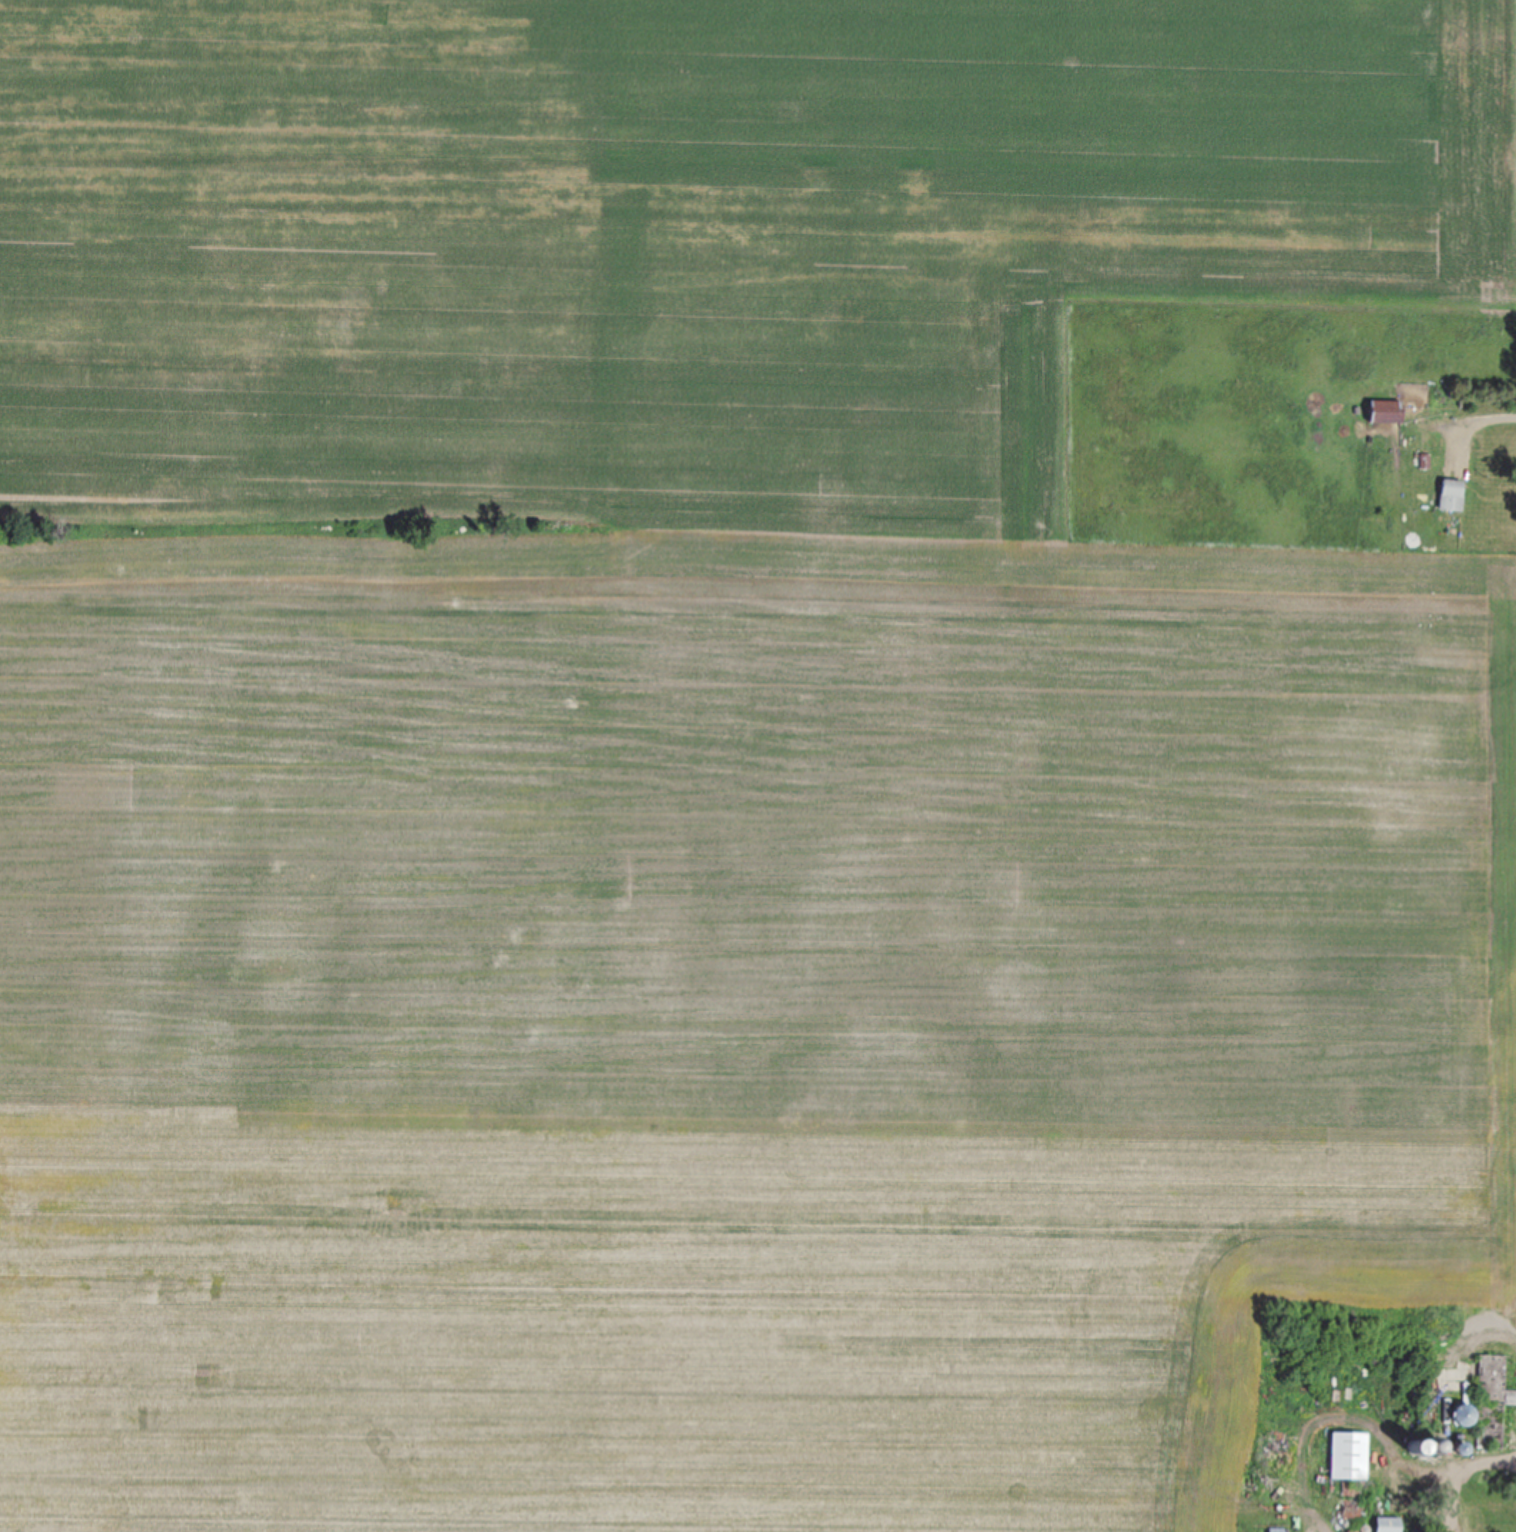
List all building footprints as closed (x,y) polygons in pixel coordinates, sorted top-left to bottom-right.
[(1400,422),(1400,400),(1370,400),(1370,422),(1400,422)] [(1439,510),(1463,510),(1463,479),(1439,479),(1439,510)] [(1505,1355),(1480,1354),(1479,1448),(1503,1448),(1505,1355)] [(1365,1432),(1330,1432),(1330,1477),(1365,1477),(1365,1432)] [(1374,1531),(1399,1531),(1399,1516),(1374,1516),(1374,1531)]
